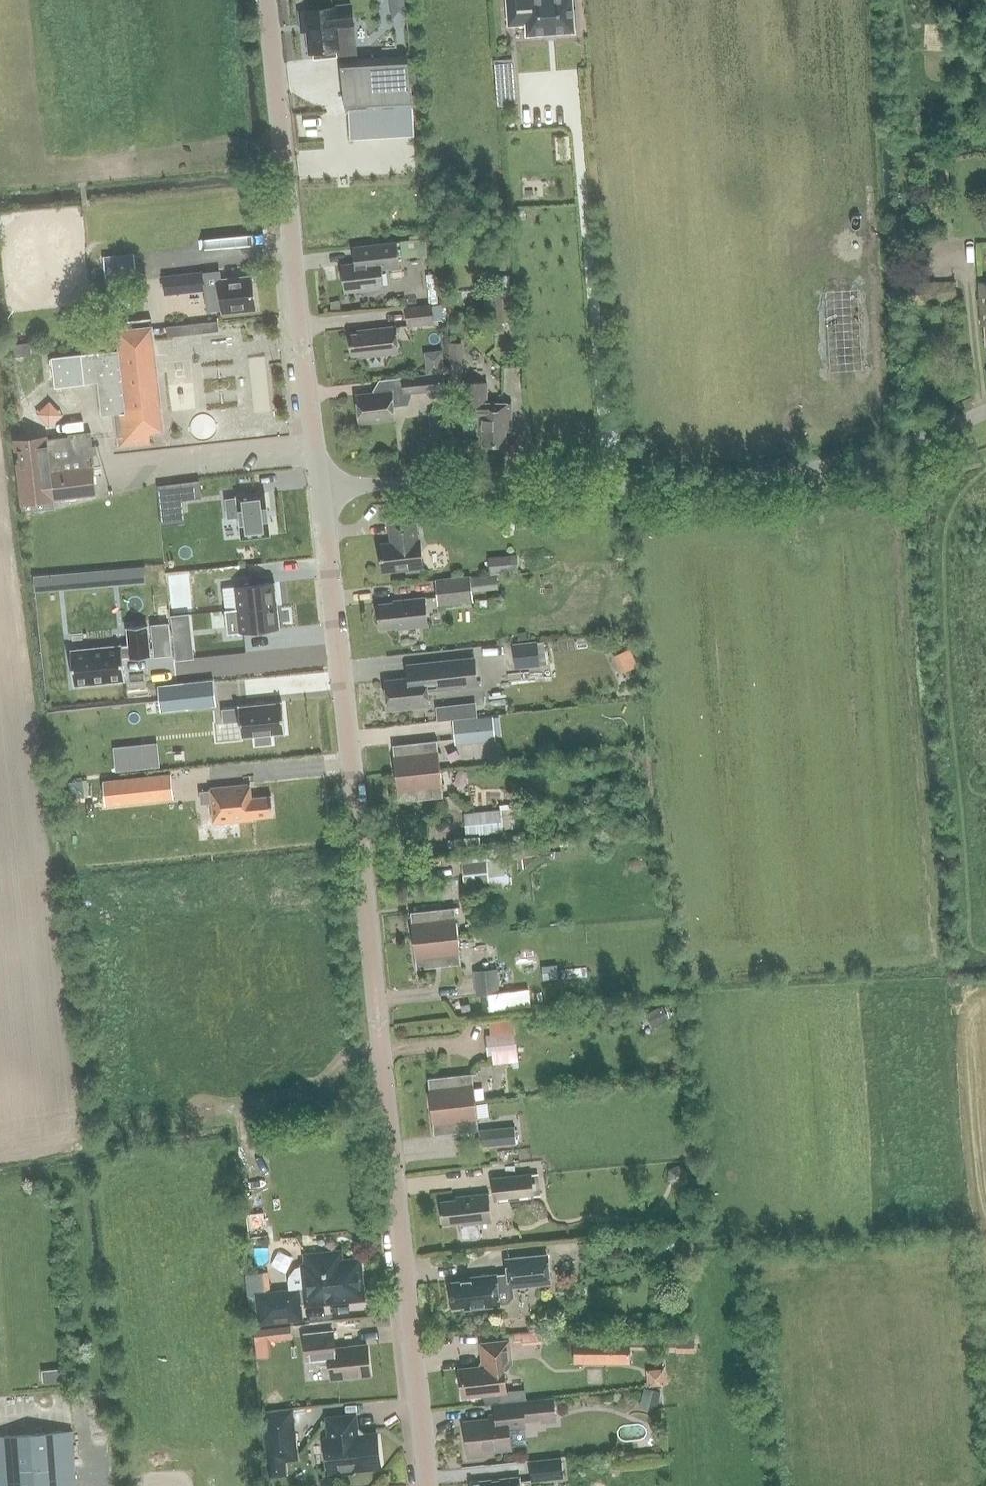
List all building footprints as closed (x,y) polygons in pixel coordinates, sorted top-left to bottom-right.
[(527,36),(574,31),(573,24),(576,24),(575,7),(572,7),(571,0),(506,0),(508,26),(526,24),(527,36)] [(353,4),(308,9),(312,52),(342,48),(339,22),(355,20),(353,4)] [(413,104),(410,55),(343,59),(348,109),(413,104)] [(496,80),(515,78),(513,59),(494,60),(496,80)] [(381,270),(399,268),(397,244),(369,247),(370,263),(341,266),(344,293),(383,289),(381,270)] [(105,279),(136,275),(133,254),(102,258),(105,279)] [(426,256),(428,273),(431,272),(435,272),(434,255),(430,256),(426,256)] [(222,285),(209,286),(204,287),(203,272),(163,275),(164,294),(209,290),(210,308),(223,307),(223,310),(256,307),(253,277),(222,280),(222,285)] [(438,301),(436,279),(432,279),(427,280),(429,302),(434,301),(438,301)] [(911,282),(912,304),(935,303),(933,280),(911,282)] [(144,316),(141,293),(134,294),(133,285),(120,286),(121,295),(117,296),(119,318),(144,316)] [(865,369),(862,289),(825,290),(828,370),(865,369)] [(433,324),(431,306),(405,309),(407,327),(433,324)] [(178,324),(167,325),(168,336),(179,335),(178,324)] [(161,429),(150,328),(119,331),(121,351),(99,354),(98,351),(50,357),(54,387),(84,384),(84,383),(97,381),(101,415),(114,414),(117,437),(118,436),(119,446),(150,443),(148,430),(161,429)] [(398,353),(395,328),(357,332),(357,335),(349,336),(351,356),(359,355),(360,358),(398,353)] [(15,356),(31,355),(29,342),(13,344),(15,356)] [(450,381),(460,382),(461,342),(451,342),(450,381)] [(443,374),(440,352),(425,354),(428,376),(430,376),(443,374)] [(443,374),(430,376),(401,379),(403,393),(404,394),(431,391),(432,397),(445,396),(443,374)] [(510,432),(510,405),(486,404),(486,384),(462,383),(461,415),(478,416),(478,435),(483,435),(482,446),(504,447),(505,432),(510,432)] [(405,404),(404,394),(403,393),(391,394),(391,392),(356,396),(359,424),(394,420),(392,406),(405,404)] [(45,427),(59,414),(46,400),(32,413),(45,427)] [(434,436),(446,435),(444,410),(431,411),(434,436)] [(50,435),(23,438),(26,469),(22,469),(33,539),(54,539),(53,522),(100,519),(95,465),(91,473),(88,456),(94,456),(90,431),(70,433),(70,436),(50,439),(50,435)] [(159,486),(160,501),(201,497),(199,482),(159,486)] [(228,497),(217,498),(220,517),(231,516),(233,538),(261,535),(256,492),(228,495),(228,497)] [(414,517),(388,520),(390,535),(392,535),(392,543),(379,545),(382,573),(406,570),(406,573),(419,572),(418,569),(422,568),(419,541),(417,541),(414,517)] [(517,552),(487,554),(488,570),(518,569),(517,552)] [(95,569),(64,572),(65,587),(97,584),(95,569)] [(499,589),(497,573),(485,574),(471,576),(472,592),(499,589)] [(171,617),(190,616),(193,615),(190,574),(168,576),(171,617)] [(472,592),(471,577),(435,581),(438,605),(473,601),(472,592)] [(273,583),(233,587),(235,610),(276,605),(273,583)] [(393,603),(377,605),(380,629),(396,628),(396,630),(426,626),(423,599),(393,602),(393,603)] [(235,610),(224,611),(226,635),(278,630),(276,605),(235,610)] [(124,663),(142,661),(139,631),(120,633),(122,649),(68,655),(72,690),(120,684),(118,663),(124,662),(124,663)] [(577,649),(587,648),(586,640),(576,641),(577,649)] [(547,665),(545,641),(527,642),(519,642),(519,643),(513,643),(515,667),(547,665)] [(175,662),(194,660),(193,643),(174,645),(175,662)] [(615,671),(632,666),(627,648),(610,653),(615,671)] [(408,678),(385,680),(388,711),(427,707),(425,691),(476,687),(473,659),(407,665),(408,678)] [(213,680),(158,687),(160,711),(216,705),(213,680)] [(285,727),(282,697),(237,702),(238,703),(223,704),(224,717),(239,716),(240,732),(255,730),(256,739),(271,738),(270,729),(285,727)] [(450,705),(435,707),(437,721),(451,719),(450,705)] [(496,740),(493,715),(452,720),(455,745),(496,740)] [(436,741),(391,746),(394,774),(439,769),(436,741)] [(139,768),(137,747),(98,751),(100,772),(139,768)] [(101,776),(103,799),(174,792),(171,768),(101,776)] [(442,798),(439,769),(394,774),(397,803),(442,798)] [(88,780),(68,781),(70,798),(89,797),(88,780)] [(253,818),(273,816),(271,796),(251,798),(250,784),(210,788),(214,824),(254,820),(253,818)] [(210,790),(200,791),(202,803),(212,802),(210,790)] [(135,838),(147,836),(141,796),(129,798),(135,838)] [(516,830),(514,812),(521,811),(520,803),(500,805),(500,809),(464,813),(466,836),(516,830)] [(551,855),(551,858),(561,858),(561,847),(541,848),(541,855),(551,855)] [(464,864),(465,884),(490,882),(486,864),(464,864)] [(454,908),(409,912),(412,941),(457,936),(454,908)] [(460,965),(457,936),(412,941),(415,969),(460,965)] [(543,981),(559,979),(557,966),(541,968),(543,981)] [(499,994),(497,969),(474,971),(476,996),(499,994)] [(660,1005),(645,1013),(652,1027),(667,1019),(660,1005)] [(518,1052),(515,1031),(486,1035),(489,1056),(518,1052)] [(471,1074),(427,1078),(430,1107),(474,1102),(471,1074)] [(477,1131),(474,1102),(430,1107),(433,1135),(477,1131)] [(515,1127),(487,1129),(489,1147),(517,1144),(515,1127)] [(675,1186),(684,1181),(684,1172),(677,1166),(668,1171),(667,1180),(675,1186)] [(542,1194),(539,1173),(492,1178),(494,1199),(542,1194)] [(440,1201),(442,1224),(458,1222),(460,1239),(461,1239),(479,1237),(478,1223),(489,1221),(486,1193),(456,1197),(456,1200),(440,1201)] [(271,1235),(269,1211),(245,1213),(247,1237),(271,1235)] [(612,1238),(613,1247),(621,1246),(620,1237),(612,1238)] [(361,1296),(357,1260),(338,1262),(328,1253),(305,1256),(306,1265),(302,1266),(295,1267),(289,1276),(288,1281),(289,1291),(256,1294),(259,1321),(299,1317),(297,1303),(361,1296)] [(506,1274),(494,1275),(460,1278),(461,1281),(449,1283),(451,1307),(463,1306),(463,1309),(498,1305),(508,1304),(514,1297),(513,1287),(548,1283),(545,1255),(505,1260),(506,1274)] [(253,1328),(256,1357),(272,1355),(270,1340),(292,1338),(290,1324),(253,1328)] [(369,1374),(366,1344),(333,1348),(331,1330),(303,1333),(306,1361),(328,1358),(330,1378),(369,1374)] [(514,1333),(515,1341),(523,1340),(523,1344),(542,1342),(541,1330),(514,1333)] [(610,1364),(610,1339),(575,1339),(575,1363),(610,1364)] [(486,1366),(482,1367),(458,1369),(461,1397),(505,1392),(501,1356),(509,1355),(509,1353),(481,1356),(481,1358),(485,1357),(486,1366)] [(648,1386),(664,1384),(663,1369),(647,1370),(648,1386)] [(643,1388),(641,1399),(657,1402),(660,1391),(643,1388)] [(265,1399),(272,1408),(282,1399),(274,1390),(265,1399)] [(494,1403),(495,1415),(489,1416),(489,1421),(464,1423),(467,1457),(484,1455),(483,1450),(509,1448),(507,1429),(527,1428),(526,1423),(541,1421),(541,1423),(557,1422),(554,1397),(494,1403)] [(298,1459),(293,1409),(262,1412),(268,1477),(287,1475),(285,1460),(298,1459)] [(379,1466),(375,1433),(361,1435),(355,1430),(353,1415),(326,1418),(328,1438),(324,1439),(327,1471),(338,1470),(341,1473),(350,1472),(353,1468),(379,1466)] [(72,1432),(0,1437),(0,1485),(76,1485),(72,1432)] [(561,1478),(559,1458),(528,1461),(530,1481),(561,1478)] [(320,1478),(321,1485),(334,1485),(333,1477),(320,1478)] [(518,1482),(518,1477),(498,1479),(498,1481),(490,1482),(490,1480),(478,1481),(478,1484),(470,1485),(519,1485),(518,1482)]
